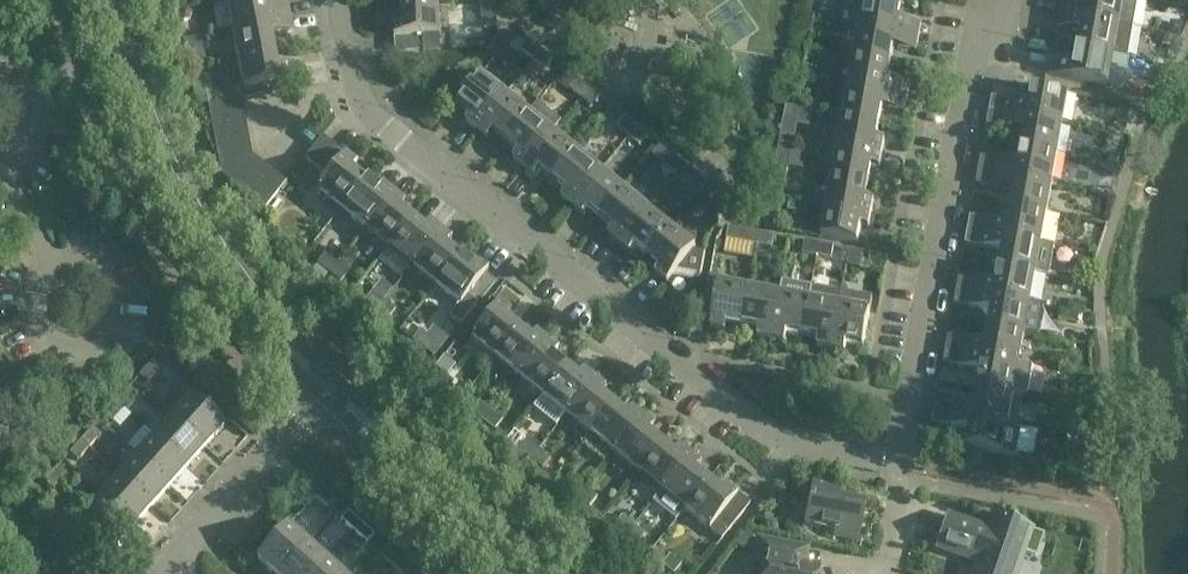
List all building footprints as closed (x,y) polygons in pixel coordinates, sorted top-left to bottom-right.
[(231,29),(290,17),(288,3),(265,7),(263,0),(226,0),(231,29)] [(885,0),(864,0),(859,26),(919,37),(921,23),(898,19),(901,3),(885,0)] [(1139,0),(1086,0),(1085,4),(1063,0),(1062,0),(1060,14),(1119,24),(1134,27),(1139,0)] [(438,3),(400,6),(401,22),(393,23),(395,52),(424,50),(423,36),(440,34),(438,3)] [(1119,24),(1060,14),(1057,28),(1080,32),(1077,48),(1114,54),(1119,24)] [(290,17),(231,29),(237,59),(273,52),(270,35),(293,30),(290,17)] [(919,37),(859,26),(854,56),(890,63),(893,47),(916,51),(919,37)] [(534,60),(542,50),(530,41),(523,51),(534,60)] [(1114,54),(1077,48),(1074,63),(1052,59),(1049,74),(1108,85),(1114,54)] [(546,69),(554,59),(542,50),(534,60),(546,69)] [(273,52),(237,59),(243,89),(303,78),(300,62),(277,67),(273,52)] [(671,58),(651,55),(648,72),(668,76),(671,58)] [(890,63),(854,56),(848,86),(908,97),(910,83),(887,79),(890,63)] [(467,122),(477,130),(506,95),(481,75),(458,104),(472,115),(467,122)] [(581,98),(589,88),(577,79),(569,89),(581,98)] [(908,97),(848,86),(843,116),(879,122),(882,107),(905,111),(908,97)] [(1068,93),(1046,89),(1031,86),(1028,103),(992,97),(989,111),(1062,124),(1068,93)] [(593,107),(601,97),(589,88),(581,98),(593,107)] [(506,95),(477,130),(488,139),(493,133),(506,143),(529,114),(506,95)] [(208,106),(210,120),(244,113),(241,99),(208,106)] [(538,103),(529,114),(506,143),(519,153),(514,160),(525,168),(553,133),(562,122),(538,103)] [(798,108),(795,108),(786,106),(783,121),(796,123),(798,108)] [(1062,124),(989,111),(987,124),(1023,131),(1020,147),(1057,154),(1062,124)] [(210,120),(213,134),(246,128),(243,114),(210,120)] [(879,122),(843,116),(837,146),(882,154),(885,140),(876,139),(879,122)] [(628,136),(636,126),(626,118),(618,128),(628,136)] [(640,146),(648,136),(636,126),(628,136),(640,146)] [(213,134),(216,148),(249,142),(246,128),(213,134)] [(553,133),(525,168),(535,177),(541,170),(554,181),(577,152),(553,133)] [(357,165),(323,137),(305,160),(327,178),(316,191),(341,211),(364,182),(351,172),(357,165)] [(216,148),(221,175),(252,156),(249,142),(216,148)] [(882,154),(837,146),(832,176),(868,182),(871,166),(880,168),(882,154)] [(1057,154),(1020,147),(1018,163),(981,156),(979,170),(1051,184),(1057,154)] [(775,166),(788,168),(790,153),(778,151),(775,166)] [(577,152),(554,181),(567,192),(562,198),(572,207),(601,171),(577,152)] [(687,184),(696,174),(672,155),(664,165),(687,184)] [(221,175),(242,191),(263,165),(252,156),(221,175)] [(242,191),(254,200),(275,174),(263,165),(242,191)] [(775,166),(772,180),(785,182),(788,168),(775,166)] [(1051,184),(979,170),(976,183),(1013,190),(1009,207),(1046,213),(1051,184)] [(601,171),(572,207),(583,216),(588,209),(601,219),(624,190),(601,171)] [(286,183),(275,174),(254,200),(265,209),(286,183)] [(868,182),(832,176),(826,205),(871,214),(874,200),(865,198),(868,182)] [(377,192),(364,182),(341,211),(364,229),(393,194),(382,185),(377,192)] [(732,203),(721,194),(708,184),(699,195),(711,205),(712,204),(724,213),(732,203)] [(624,190),(601,219),(614,229),(609,235),(620,244),(648,209),(624,190)] [(393,194),(364,229),(388,249),(411,220),(399,210),(404,203),(393,194)] [(871,214),(826,205),(821,236),(857,243),(860,225),(869,227),(871,214)] [(1046,213),(1009,207),(1007,222),(970,216),(968,230),(1040,243),(1046,213)] [(648,209),(620,244),(631,253),(636,247),(649,257),(672,228),(648,209)] [(764,226),(777,228),(779,213),(767,211),(764,226)] [(424,230),(411,220),(388,249),(412,268),(440,232),(429,223),(424,230)] [(726,240),(743,243),(758,245),(760,233),(728,227),(726,240)] [(672,228),(649,257),(661,267),(656,274),(668,283),(673,277),(698,286),(704,254),(694,251),(696,248),(672,228)] [(1040,243),(968,230),(965,243),(1002,250),(999,267),(1035,273),(1040,243)] [(440,232),(412,268),(435,286),(459,258),(446,247),(451,241),(440,232)] [(760,233),(758,245),(772,248),(774,235),(760,233)] [(817,256),(820,243),(805,241),(803,253),(817,256)] [(832,258),(834,246),(820,243),(817,256),(832,258)] [(878,267),(880,254),(865,251),(863,264),(878,267)] [(325,255),(317,265),(329,274),(336,264),(325,255)] [(471,267),(459,258),(435,286),(460,306),(468,296),(483,277),(488,271),(476,261),(471,267)] [(336,264),(329,274),(340,283),(348,273),(336,264)] [(1035,273),(999,267),(996,283),(959,276),(957,290),(1030,303),(1035,273)] [(477,304),(495,282),(485,274),(483,277),(468,296),(477,304)] [(749,289),(720,284),(721,278),(710,276),(703,317),(712,319),(710,328),(725,331),(727,322),(743,325),(749,289)] [(831,350),(839,305),(841,292),(811,286),(809,300),(802,337),(819,339),(817,348),(831,350)] [(779,294),(749,289),(743,325),(759,328),(757,336),(771,339),(779,294)] [(1030,303),(957,290),(954,303),(991,310),(988,326),(1024,333),(1030,303)] [(376,312),(383,302),(372,293),(364,303),(376,312)] [(809,300),(779,294),(771,339),(785,341),(786,334),(802,337),(809,300)] [(376,312),(387,321),(394,311),(383,302),(376,312)] [(499,303),(470,338),(495,358),(518,329),(505,319),(511,312),(499,303)] [(870,311),(839,305),(831,350),(844,352),(846,344),(863,347),(870,311)] [(1024,333),(988,326),(985,342),(948,335),(946,349),(1019,363),(1024,333)] [(531,339),(518,329),(495,358),(518,377),(547,341),(536,333),(531,339)] [(412,341),(424,351),(432,340),(419,331),(412,341)] [(547,341),(518,377),(542,396),(565,367),(552,357),(558,350),(547,341)] [(1019,363),(946,349),(943,363),(980,370),(977,386),(1013,393),(1019,363)] [(159,370),(151,362),(139,375),(147,383),(159,370)] [(578,377),(565,367),(542,396),(566,415),(594,380),(583,371),(578,377)] [(454,383),(442,373),(434,384),(446,393),(454,383)] [(594,380),(566,415),(590,434),(613,405),(600,395),(605,389),(594,380)] [(1013,393),(977,386),(974,402),(937,395),(935,409),(1008,423),(1013,393)] [(135,395),(128,388),(116,402),(123,409),(135,395)] [(189,397),(171,417),(205,447),(223,427),(189,397)] [(123,409),(116,402),(104,414),(112,421),(123,409)] [(478,403),(471,413),(482,422),(490,412),(478,403)] [(626,416),(613,405),(590,434),(614,454),(642,418),(631,409),(626,416)] [(1008,423),(935,409),(932,422),(969,429),(966,447),(1002,453),(1008,423)] [(502,421),(490,412),(482,422),(494,431),(502,421)] [(205,447),(171,417),(154,436),(188,466),(205,447)] [(642,418),(614,454),(637,472),(660,443),(648,433),(653,427),(642,418)] [(101,434),(93,427),(81,440),(89,447),(101,434)] [(188,466),(154,436),(137,456),(170,486),(188,466)] [(89,447),(81,440),(69,453),(77,460),(89,447)] [(530,460),(538,450),(525,441),(518,451),(530,460)] [(673,454),(660,443),(637,472),(661,491),(689,456),(679,447),(673,454)] [(530,460),(541,469),(549,460),(538,450),(530,460)] [(170,486),(137,456),(120,475),(153,505),(170,486)] [(689,456),(661,491),(684,510),(708,481),(695,471),(700,465),(689,456)] [(58,466),(46,479),(54,487),(66,474),(58,466)] [(153,505),(120,475),(102,494),(136,524),(153,505)] [(578,499),(586,489),(574,479),(566,489),(578,499)] [(856,542),(865,503),(839,498),(841,486),(814,480),(803,528),(833,535),(833,537),(856,542)] [(721,492),(708,481),(684,510),(722,540),(750,504),(726,485),(721,492)] [(321,488),(314,496),(327,507),(334,499),(321,488)] [(578,499),(589,508),(597,498),(586,489),(578,499)] [(136,524),(102,494),(84,514),(118,544),(136,524)] [(354,532),(361,524),(347,512),(340,520),(354,532)] [(1049,538),(992,518),(988,530),(948,517),(938,547),(978,561),(973,573),(1015,573),(1018,564),(1011,562),(1016,548),(1043,557),(1049,538)] [(625,536),(633,527),(621,518),(614,527),(625,536)] [(367,542),(374,534),(361,524),(354,532),(367,542)] [(257,560),(273,573),(281,573),(307,545),(287,527),(257,560)] [(625,536),(637,546),(644,536),(633,527),(625,536)] [(819,565),(783,558),(786,543),(758,538),(753,560),(765,562),(763,573),(817,573),(819,565)] [(281,573),(316,573),(326,563),(307,545),(281,573)] [(393,566),(400,558),(386,546),(379,554),(393,566)] [(662,566),(673,573),(674,573),(681,565),(669,556),(662,566)] [(402,573),(407,573),(412,569),(400,558),(393,566),(402,573)] [(316,573),(339,573),(326,563),(316,573)]
